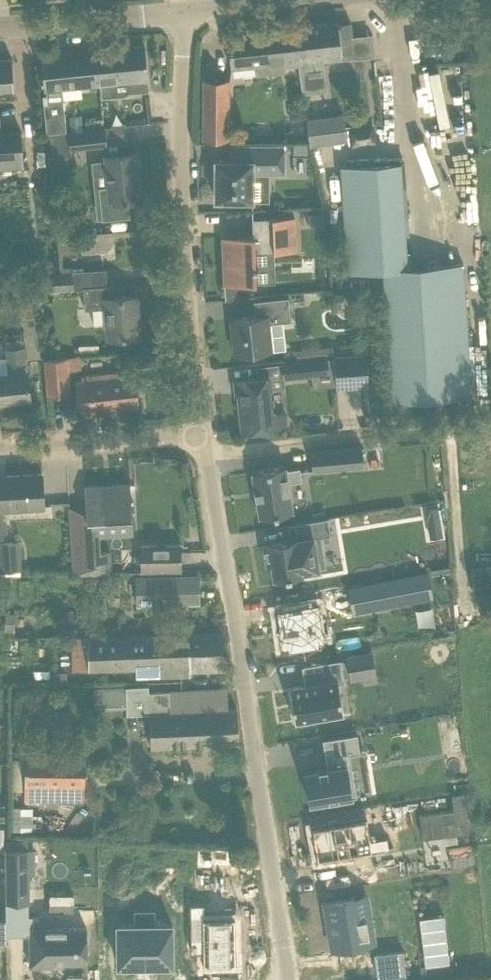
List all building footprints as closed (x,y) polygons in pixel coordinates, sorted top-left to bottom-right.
[(337,21),(294,26),(298,63),(304,62),(305,68),(324,66),(323,60),(342,58),(342,54),(354,52),(350,22),(338,23),(337,21)] [(227,33),(230,67),(255,64),(256,75),(285,71),(284,65),(298,63),(294,26),(227,33)] [(144,44),(95,49),(99,83),(100,83),(101,94),(128,92),(148,90),(144,44)] [(92,49),(40,55),(42,74),(44,88),(45,103),(43,104),(46,132),(65,130),(61,87),(95,83),(99,83),(95,49),(92,49)] [(14,91),(11,58),(0,59),(0,92),(14,91)] [(456,133),(467,133),(466,78),(455,78),(456,133)] [(202,139),(228,139),(229,79),(203,79),(202,139)] [(311,119),(315,144),(346,139),(342,114),(311,119)] [(23,166),(20,133),(1,134),(0,119),(0,168),(23,166)] [(68,132),(70,148),(105,144),(104,128),(68,132)] [(215,198),(252,199),(267,199),(267,171),(283,171),(283,143),(232,143),(232,159),(215,159),(215,198)] [(307,144),(294,143),(294,152),(307,152),(307,144)] [(98,186),(102,219),(130,216),(128,200),(141,198),(136,151),(104,155),(107,185),(98,186)] [(339,165),(346,273),(383,270),(390,402),(471,397),(463,266),(407,269),(401,161),(339,165)] [(323,212),(308,213),(308,224),(323,224),(323,212)] [(221,235),(223,283),(255,282),(255,268),(257,268),(257,264),(254,264),(254,252),(295,250),(294,216),(251,218),(252,234),(221,235)] [(41,274),(42,289),(72,287),(71,272),(41,274)] [(82,286),(83,308),(92,307),(93,324),(106,323),(107,336),(138,334),(137,312),(134,312),(134,301),(136,301),(136,295),(113,297),(112,284),(82,286)] [(234,318),(235,328),(231,328),(234,354),(271,350),(268,323),(290,320),(288,297),(253,300),(255,315),(234,318)] [(295,349),(296,359),(333,356),(332,346),(295,349)] [(27,378),(23,347),(7,348),(9,371),(0,372),(0,401),(29,398),(27,378)] [(367,385),(365,353),(334,354),(334,372),(335,388),(367,385)] [(334,372),(334,354),(333,354),(333,357),(327,358),(282,363),(284,377),(334,372)] [(81,370),(79,356),(42,359),(45,396),(69,395),(67,371),(81,370)] [(135,375),(118,377),(118,372),(80,375),(81,381),(74,382),(77,413),(138,406),(135,375)] [(236,380),(242,430),(286,425),(284,412),(272,413),(268,376),(236,380)] [(362,447),(310,451),(312,469),(363,465),(362,447)] [(285,465),(251,471),(259,516),(292,510),(288,482),(302,479),(299,466),(285,469),(285,465)] [(0,475),(0,538),(6,538),(5,516),(3,517),(1,508),(43,506),(41,472),(0,475)] [(132,517),(129,483),(84,485),(86,520),(132,517)] [(413,506),(420,563),(445,561),(439,503),(413,506)] [(312,519),(324,517),(323,510),(311,513),(312,519)] [(297,538),(264,543),(267,561),(272,560),(274,574),(302,569),(325,565),(320,536),(330,534),(327,517),(294,522),(297,538)] [(88,552),(87,530),(70,531),(72,573),(111,571),(110,550),(88,552)] [(20,567),(18,540),(0,541),(0,568),(20,567)] [(181,543),(140,544),(140,569),(181,569),(181,543)] [(425,571),(349,586),(354,611),(430,597),(425,571)] [(179,602),(178,576),(138,578),(139,604),(179,602)] [(321,600),(278,607),(285,647),(328,640),(326,629),(328,628),(325,611),(323,611),(321,600)] [(6,612),(5,628),(15,628),(15,612),(6,612)] [(222,669),(222,650),(221,632),(71,637),(72,670),(159,667),(159,675),(169,675),(189,675),(189,670),(222,669)] [(347,654),(348,664),(350,674),(351,678),(375,674),(371,650),(347,654)] [(338,681),(343,680),(339,660),(309,665),(309,666),(312,683),(306,684),(289,687),(294,721),(344,713),(338,681)] [(61,672),(53,672),(54,681),(62,681),(61,672)] [(206,688),(147,692),(148,713),(150,748),(219,744),(239,742),(236,708),(227,709),(226,687),(206,688)] [(454,714),(427,718),(433,753),(427,754),(430,779),(438,778),(440,789),(465,785),(454,714)] [(359,751),(356,733),(322,738),(327,766),(318,767),(318,769),(305,772),(310,803),(356,795),(349,753),(359,751)] [(23,801),(84,802),(84,754),(24,754),(23,801)] [(419,814),(422,837),(468,832),(463,793),(451,794),(453,809),(419,814)] [(12,805),(11,828),(30,828),(31,805),(12,805)] [(369,817),(314,826),(319,859),(352,853),(356,881),(419,871),(414,842),(390,846),(389,836),(372,839),(369,817)] [(34,848),(6,848),(6,901),(28,901),(28,873),(34,873),(34,848)] [(197,848),(196,866),(229,867),(230,849),(197,848)] [(364,942),(362,935),(374,933),(372,916),(360,918),(356,896),(326,901),(334,947),(364,942)] [(203,903),(190,903),(191,951),(203,951),(203,963),(235,962),(234,916),(203,917),(203,903)] [(133,923),(117,924),(117,964),(144,963),(143,908),(132,908),(133,923)] [(154,908),(143,908),(144,963),(171,963),(171,922),(155,923),(154,908)] [(31,923),(29,923),(29,964),(54,964),(54,960),(86,960),(86,926),(44,927),(44,914),(31,914),(31,923)] [(402,950),(375,953),(378,977),(405,974),(402,950)]
